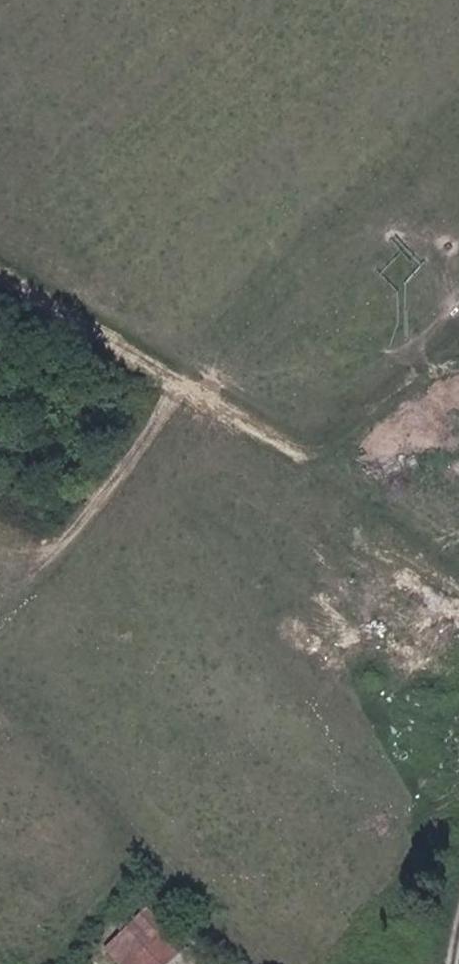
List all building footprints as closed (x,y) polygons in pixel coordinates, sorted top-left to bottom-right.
[(154,930),(131,955),(141,963),(166,963),(171,959),(166,954),(172,948),(154,930)]
